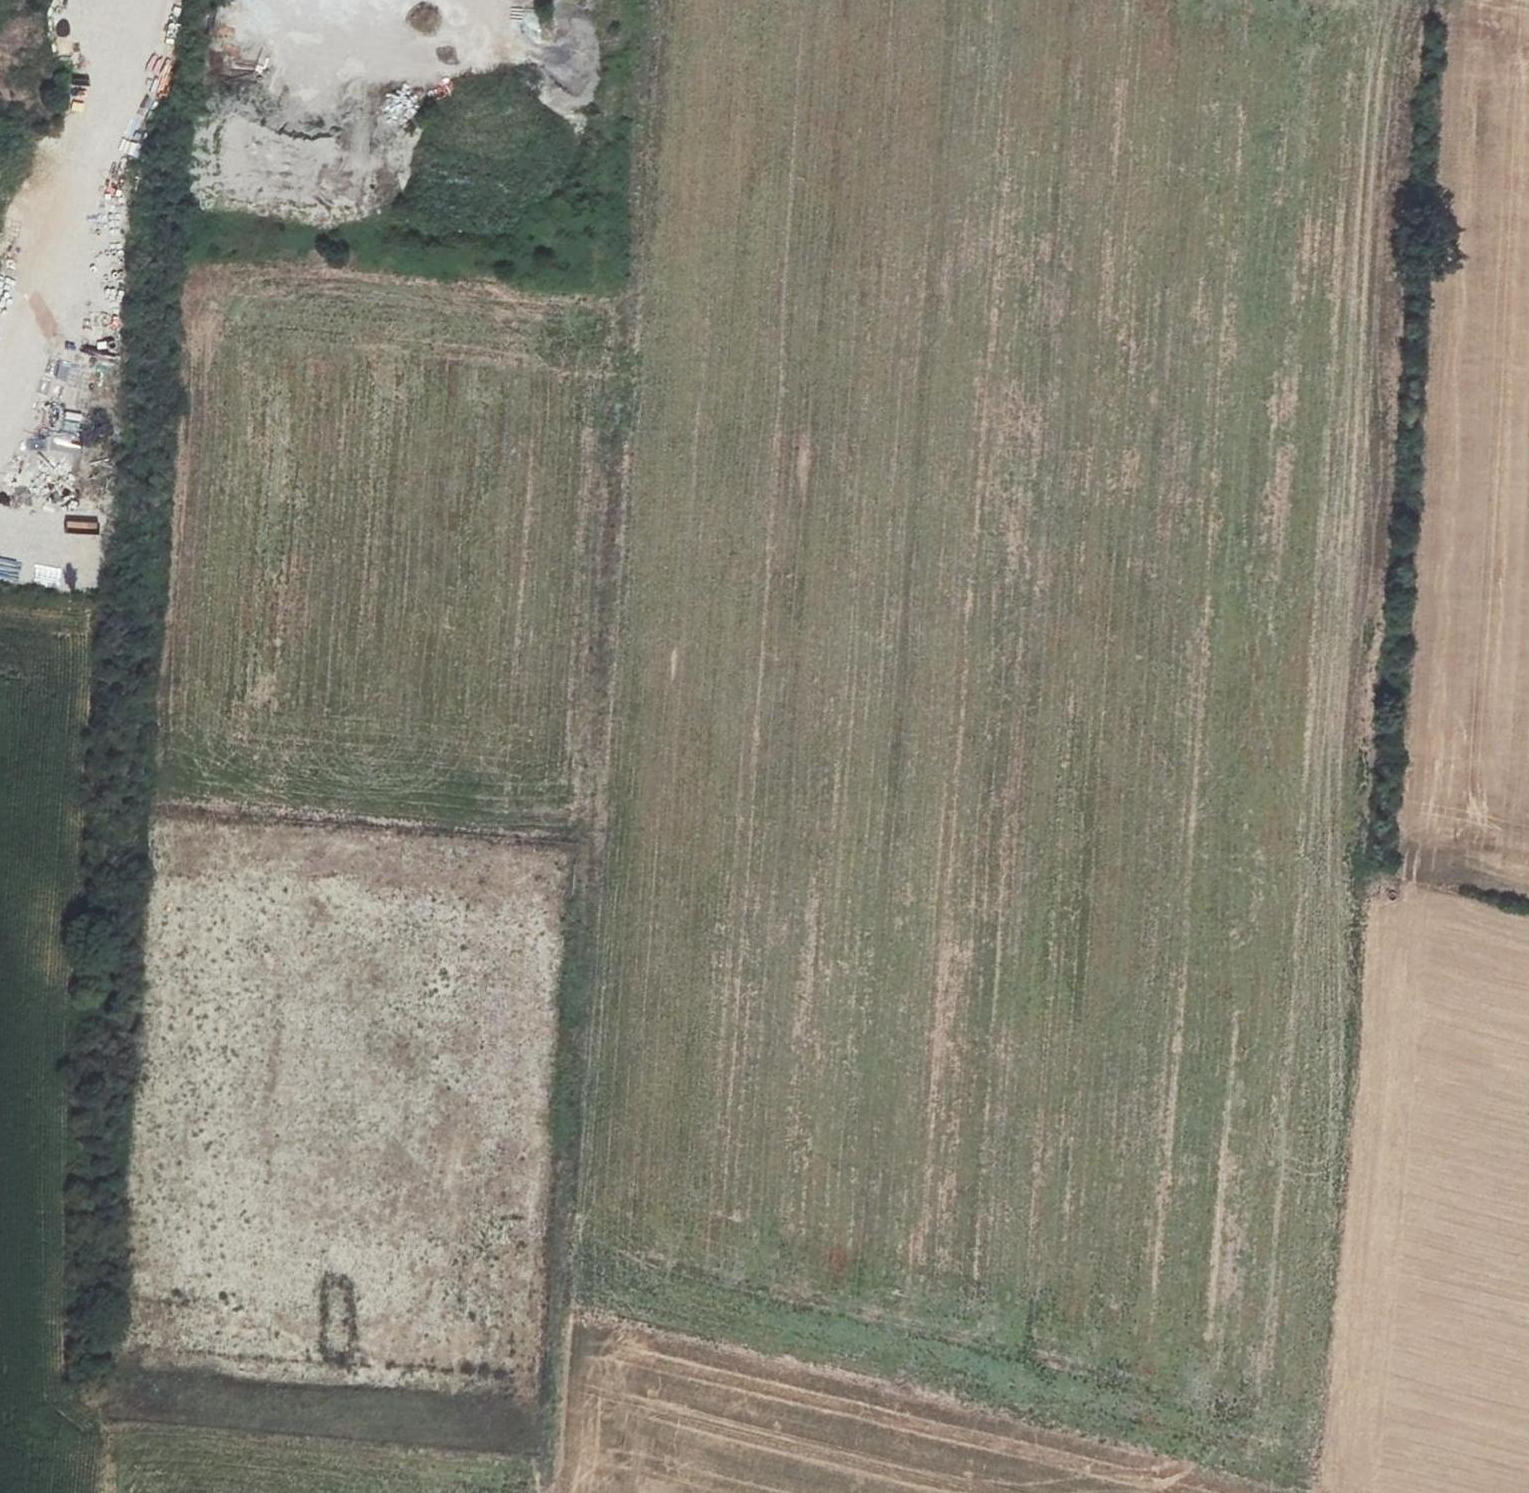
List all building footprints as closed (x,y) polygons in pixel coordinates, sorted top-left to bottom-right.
[(11,293),(0,287),(0,314),(11,293)]
